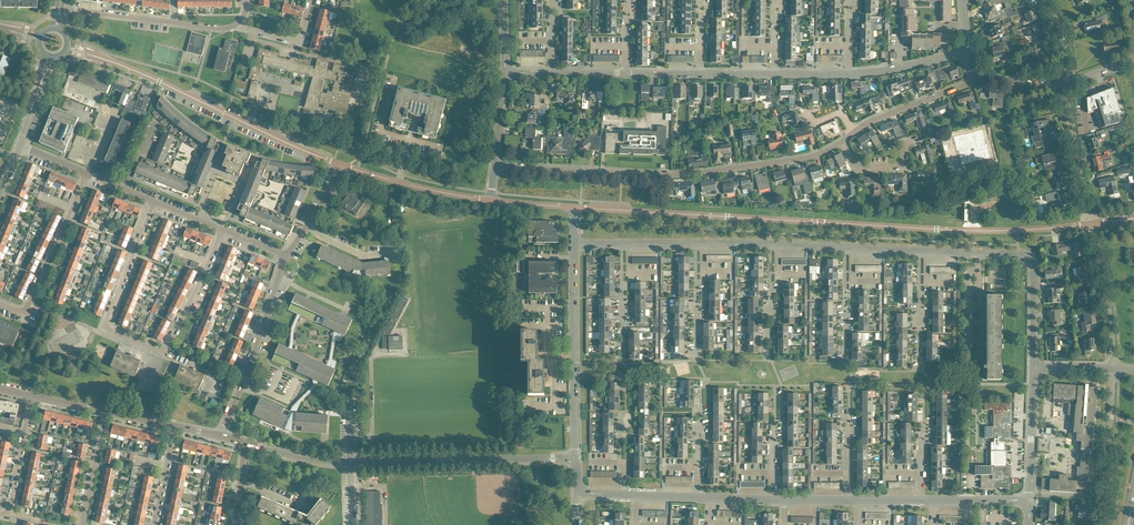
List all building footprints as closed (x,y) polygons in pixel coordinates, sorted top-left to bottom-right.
[(18,0),(0,0),(0,9),(0,8),(18,8),(18,9),(18,0)] [(36,0),(18,0),(18,9),(18,8),(36,8),(36,9),(36,0)] [(170,0),(168,0),(164,0),(162,8),(165,9),(164,10),(169,10),(170,0)] [(289,14),(291,5),(284,3),(282,12),(282,13),(286,14),(286,13),(289,14)] [(295,16),(298,7),(291,5),(289,14),(291,15),(295,16)] [(302,18),(304,9),(298,7),(295,16),(302,18)] [(1008,17),(1007,15),(1005,10),(997,14),(994,7),(992,7),(984,10),(985,13),(985,14),(986,17),(986,18),(987,20),(988,21),(991,20),(991,22),(992,22),(996,20),(998,19),(999,19),(1000,20),(1008,17)] [(1019,14),(1017,11),(1013,12),(1011,7),(1005,10),(1007,15),(1008,17),(1008,19),(1011,17),(1019,14)] [(331,12),(320,9),(318,13),(319,14),(319,16),(329,19),(329,18),(331,12)] [(1028,14),(1024,16),(1025,19),(1027,18),(1029,22),(1027,23),(1027,24),(1039,19),(1035,11),(1029,14),(1028,13),(1028,14)] [(563,19),(563,20),(563,27),(573,27),(573,20),(571,20),(571,15),(563,15),(563,19)] [(330,26),(332,19),(329,18),(329,19),(319,16),(318,18),(317,18),(316,22),(327,25),(330,26)] [(1013,22),(1011,17),(1008,19),(1003,21),(1005,25),(1013,22)] [(1104,28),(1103,23),(1102,20),(1084,24),(1085,28),(1086,28),(1087,32),(1086,32),(1086,33),(1104,28)] [(325,31),(327,25),(316,22),(315,26),(316,26),(315,29),(325,31)] [(904,24),(904,33),(910,33),(910,31),(916,31),(916,24),(904,24)] [(996,27),(990,30),(993,38),(1005,33),(1005,32),(1002,33),(1001,29),(1003,28),(1002,25),(996,27),(996,26),(996,27)] [(1034,29),(1027,32),(1029,37),(1036,34),(1039,43),(1039,42),(1045,40),(1046,40),(1043,34),(1042,34),(1041,32),(1044,31),(1041,25),(1034,28),(1034,29)] [(324,38),(325,31),(315,29),(315,31),(314,31),(313,35),(324,38)] [(192,32),(187,52),(202,56),(207,36),(192,32)] [(940,34),(933,34),(933,37),(910,36),(910,33),(901,33),(901,37),(903,37),(903,43),(911,43),(911,48),(933,48),(933,46),(940,46),(940,43),(940,34)] [(322,44),(324,38),(313,35),(311,39),(312,39),(312,42),(322,44)] [(237,44),(238,44),(238,43),(237,42),(226,39),(223,48),(219,47),(219,48),(214,69),(213,69),(213,70),(225,73),(226,67),(231,69),(237,44)] [(320,51),(322,44),(312,42),(311,44),(310,44),(309,48),(320,51)] [(1104,45),(1105,51),(1105,52),(1105,51),(1110,51),(1114,50),(1114,51),(1115,51),(1119,50),(1119,51),(1119,50),(1121,48),(1122,48),(1122,47),(1121,47),(1121,45),(1122,45),(1121,44),(1121,45),(1119,43),(1118,43),(1114,43),(1114,44),(1109,44),(1105,45),(1104,44),(1104,45)] [(1010,59),(1007,46),(993,49),(995,58),(1005,56),(1006,60),(1010,59)] [(249,79),(247,79),(245,82),(234,80),(232,85),(233,85),(235,86),(235,87),(236,87),(235,90),(245,93),(244,95),(246,95),(246,96),(248,97),(257,100),(262,83),(258,82),(261,67),(262,64),(264,64),(268,65),(280,69),(285,70),(288,71),(291,71),(294,72),(298,73),(303,75),(308,76),(309,77),(313,77),(311,84),(305,107),(317,110),(319,104),(324,105),(323,108),(346,114),(351,97),(349,96),(350,94),(352,95),(354,85),(358,70),(346,67),(334,64),(332,71),(326,69),(328,62),(327,62),(317,59),(315,67),(294,61),(295,59),(293,58),(290,58),(290,60),(277,57),(278,53),(259,48),(255,66),(250,65),(250,68),(251,68),(249,79)] [(1043,48),(1029,54),(1034,66),(1048,60),(1043,48)] [(0,54),(0,75),(3,76),(10,59),(3,56),(4,55),(0,54)] [(796,61),(796,55),(796,54),(786,54),(786,61),(786,66),(795,66),(795,61),(796,61)] [(576,58),(576,55),(572,55),(563,55),(563,62),(567,62),(567,66),(572,66),(572,58),(576,58)] [(933,73),(937,82),(942,80),(941,78),(950,75),(952,80),(953,79),(952,80),(952,78),(957,76),(958,78),(962,77),(961,74),(962,74),(960,67),(955,68),(953,63),(952,64),(953,64),(954,66),(950,67),(949,65),(937,69),(938,71),(933,73)] [(111,82),(81,69),(72,66),(69,74),(75,76),(75,75),(80,77),(78,82),(106,94),(111,82)] [(926,79),(922,81),(926,90),(933,87),(931,82),(935,80),(933,73),(928,75),(929,76),(926,77),(926,79)] [(913,89),(910,82),(909,78),(901,81),(899,75),(895,77),(897,83),(900,90),(901,93),(908,91),(913,89)] [(926,90),(922,81),(918,82),(918,80),(915,82),(914,80),(910,82),(913,89),(917,88),(918,92),(926,90)] [(849,82),(849,83),(851,83),(852,88),(860,88),(861,95),(867,94),(867,93),(869,93),(869,91),(871,91),(870,85),(869,85),(866,85),(866,82),(858,82),(858,81),(854,82),(849,82)] [(893,92),(900,90),(897,83),(886,87),(890,98),(894,96),(893,92)] [(126,94),(121,105),(125,106),(124,109),(126,110),(131,113),(135,105),(129,102),(131,96),(130,95),(132,90),(116,84),(114,89),(126,94)] [(658,97),(658,87),(653,87),(653,89),(650,89),(650,86),(641,85),(641,101),(650,101),(650,97),(658,97)] [(795,90),(792,90),(792,85),(784,85),(784,91),(779,91),(779,97),(789,97),(789,105),(789,109),(795,108),(795,105),(795,90)] [(841,85),(825,86),(824,86),(823,86),(823,93),(827,92),(827,93),(827,92),(835,92),(836,102),(842,102),(841,85)] [(672,86),(672,108),(677,108),(677,99),(685,99),(685,102),(686,102),(686,97),(686,96),(686,86),(681,86),(681,87),(677,87),(677,86),(677,87),(673,87),(673,86),(672,86)] [(689,93),(689,101),(689,106),(694,106),(694,101),(695,101),(695,98),(702,98),(702,86),(692,86),(692,93),(689,93)] [(718,86),(710,86),(710,93),(706,93),(706,107),(711,107),(711,103),(710,103),(710,102),(713,102),(713,97),(718,97),(718,86)] [(728,90),(726,90),(726,98),(730,98),(731,99),(731,98),(734,98),(734,104),(739,104),(739,89),(734,89),(734,86),(728,86),(728,90)] [(742,98),(752,98),(752,101),(756,101),(756,91),(752,91),(752,86),(743,86),(743,92),(742,92),(742,98)] [(759,96),(761,96),(761,97),(766,97),(766,96),(767,103),(776,102),(776,86),(769,86),(769,87),(766,87),(766,86),(759,87),(759,96)] [(667,88),(658,87),(658,97),(658,98),(667,98),(667,96),(668,96),(668,94),(667,94),(667,88)] [(815,87),(803,88),(799,88),(799,94),(812,94),(813,102),(819,101),(818,88),(815,88),(815,87)] [(446,100),(435,97),(399,88),(389,125),(391,127),(407,132),(410,126),(402,124),(404,118),(407,119),(408,113),(409,113),(410,114),(411,115),(412,115),(413,116),(414,116),(415,117),(416,117),(417,117),(418,118),(420,118),(421,118),(422,118),(423,118),(424,117),(426,117),(424,123),(427,124),(426,130),(418,128),(418,134),(434,139),(436,137),(445,105),(446,100)] [(1101,93),(1087,98),(1087,101),(1088,107),(1088,113),(1096,112),(1101,128),(1111,125),(1110,120),(1111,120),(1113,124),(1121,122),(1118,112),(1121,111),(1114,88),(1101,93)] [(574,107),(575,93),(569,93),(560,93),(560,90),(553,90),(552,102),(561,103),(564,103),(564,106),(574,107)] [(583,93),(582,109),(585,109),(587,109),(588,108),(588,107),(588,101),(596,102),(596,92),(593,92),(588,91),(586,92),(586,94),(583,93)] [(989,98),(989,99),(989,98),(997,99),(997,102),(993,101),(992,107),(1002,108),(1004,93),(989,92),(989,93),(989,98)] [(530,109),(527,108),(527,106),(527,109),(532,109),(549,110),(550,95),(541,94),(540,95),(540,96),(535,96),(536,94),(527,93),(527,99),(531,99),(530,109)] [(972,93),(957,98),(959,103),(968,100),(972,110),(977,108),(978,110),(981,109),(979,103),(976,104),(972,93)] [(146,112),(151,98),(145,96),(143,99),(139,97),(133,111),(147,117),(148,113),(146,112)] [(870,99),(855,105),(858,110),(866,107),(868,113),(874,111),(872,105),(875,104),(875,105),(880,103),(877,96),(870,99)] [(161,109),(167,103),(162,97),(158,106),(161,109)] [(949,101),(934,106),(936,112),(939,111),(939,109),(945,107),(949,117),(954,115),(949,101)] [(165,114),(171,107),(167,103),(161,109),(163,112),(165,114)] [(169,118),(175,111),(171,107),(165,114),(167,116),(169,118)] [(65,153),(79,118),(54,108),(39,143),(65,153)] [(308,120),(311,111),(304,109),(302,119),(308,120)] [(549,119),(549,110),(532,109),(532,111),(529,113),(527,113),(526,123),(535,123),(536,118),(542,119),(542,118),(549,119)] [(174,122),(180,114),(175,111),(169,118),(172,120),(174,122)] [(914,114),(905,117),(907,123),(917,119),(920,128),(926,126),(920,111),(917,113),(917,112),(914,114)] [(798,113),(783,115),(782,116),(783,121),(787,121),(793,120),(794,126),(796,126),(796,128),(803,127),(802,121),(800,121),(798,113)] [(178,125),(184,118),(180,114),(174,122),(175,123),(178,125)] [(183,129),(188,122),(184,118),(178,125),(181,127),(183,129)] [(131,123),(122,119),(119,127),(116,126),(108,147),(107,147),(105,152),(106,152),(101,162),(97,161),(95,165),(105,170),(107,165),(106,164),(107,162),(113,165),(131,123)] [(1049,119),(1032,123),(1034,134),(1032,134),(1032,133),(1031,133),(1033,143),(1042,141),(1041,136),(1053,133),(1049,119)] [(820,127),(816,129),(819,137),(833,131),(834,134),(840,132),(836,121),(820,127)] [(881,126),(883,132),(893,128),(896,136),(897,136),(898,140),(907,137),(903,127),(899,128),(896,121),(881,126)] [(188,133),(193,125),(188,122),(183,129),(185,131),(188,133)] [(192,136),(198,128),(196,127),(193,125),(188,133),(190,134),(192,136)] [(605,153),(605,154),(614,154),(614,151),(620,151),(620,154),(628,154),(628,155),(629,155),(629,154),(634,154),(634,155),(651,155),(652,156),(652,154),(657,155),(666,156),(666,155),(667,127),(657,126),(657,127),(658,127),(657,132),(624,131),(624,134),(606,133),(606,134),(605,153)] [(572,151),(574,130),(574,127),(571,127),(569,127),(569,130),(564,130),(564,140),(562,141),(562,150),(572,151)] [(197,139),(202,132),(198,128),(192,136),(195,138),(197,139)] [(547,145),(548,136),(544,136),(542,138),(535,138),(536,128),(526,128),(526,138),(532,138),(533,140),(533,149),(541,150),(542,146),(547,146),(547,145)] [(965,133),(953,136),(957,151),(958,151),(959,155),(961,165),(976,162),(976,161),(978,161),(991,158),(987,143),(986,143),(985,139),(982,129),(968,133),(965,134),(965,133)] [(880,143),(874,134),(872,130),(857,140),(861,145),(870,139),(875,146),(880,143)] [(1105,133),(1104,130),(1096,132),(1098,136),(1088,139),(1092,150),(1100,147),(1097,138),(1098,137),(1098,139),(1102,137),(1101,135),(1105,133)] [(742,133),(743,141),(751,140),(752,147),(756,146),(755,131),(742,133)] [(795,137),(795,138),(796,138),(796,141),(807,139),(809,145),(814,144),(812,137),(813,137),(811,131),(795,135),(795,137)] [(202,143),(207,135),(202,132),(197,139),(200,141),(202,143)] [(778,132),(770,134),(771,139),(767,140),(770,151),(773,150),(773,149),(783,147),(780,137),(779,137),(778,132)] [(164,133),(162,139),(172,143),(174,137),(164,133)] [(208,146),(212,138),(207,135),(202,143),(205,144),(208,146)] [(562,150),(562,141),(557,141),(557,137),(548,136),(547,145),(552,146),(551,150),(561,151),(561,150),(562,150)] [(580,142),(579,152),(589,153),(589,150),(592,150),(601,150),(601,137),(588,136),(588,139),(585,139),(585,142),(580,142)] [(936,146),(940,144),(938,137),(930,139),(931,143),(935,142),(936,146)] [(217,141),(212,138),(208,146),(207,148),(217,152),(220,146),(216,145),(217,141)] [(170,148),(172,143),(162,139),(160,144),(170,148)] [(168,153),(170,148),(160,144),(158,149),(168,153)] [(248,164),(251,155),(242,152),(241,154),(237,152),(238,150),(229,145),(225,154),(228,155),(222,169),(228,171),(228,170),(235,172),(234,174),(240,176),(245,163),(248,164)] [(721,156),(721,153),(731,152),(730,145),(718,147),(717,145),(713,145),(714,154),(713,154),(714,162),(715,162),(716,164),(722,163),(722,155),(721,156)] [(923,147),(915,149),(916,155),(921,154),(923,164),(927,163),(933,162),(929,145),(923,147)] [(1100,156),(1093,158),(1094,163),(1093,163),(1095,172),(1107,169),(1105,161),(1112,160),(1110,153),(1114,152),(1118,151),(1117,146),(1104,150),(1106,155),(1100,157),(1100,156)] [(215,157),(217,152),(207,148),(205,153),(213,157),(215,157)] [(165,158),(168,153),(158,149),(156,154),(165,158)] [(215,157),(213,157),(205,153),(201,151),(199,157),(197,156),(196,158),(203,161),(204,159),(208,161),(207,162),(210,164),(211,162),(213,163),(215,157)] [(163,164),(165,158),(156,154),(153,160),(163,164)] [(708,166),(707,158),(706,154),(701,155),(702,159),(698,159),(689,160),(688,160),(689,167),(689,168),(698,167),(708,166)] [(840,154),(827,160),(831,168),(832,169),(839,165),(842,172),(848,169),(840,154)] [(1055,154),(1042,157),(1035,158),(1037,165),(1044,163),(1044,164),(1045,163),(1047,172),(1046,172),(1064,168),(1061,157),(1056,159),(1055,154)] [(265,170),(269,161),(263,160),(261,163),(257,162),(255,168),(265,172),(266,170),(265,170)] [(272,172),(274,162),(269,161),(265,170),(266,170),(267,170),(272,172)] [(202,188),(200,188),(192,184),(138,162),(134,172),(136,173),(134,177),(140,180),(141,178),(145,179),(144,181),(155,186),(156,184),(161,186),(160,188),(171,192),(172,190),(177,192),(176,194),(187,199),(189,195),(194,197),(196,193),(200,194),(202,188)] [(38,174),(40,168),(29,163),(26,169),(38,174)] [(200,169),(201,167),(194,164),(193,166),(194,167),(192,173),(196,174),(194,180),(202,183),(204,184),(209,172),(207,172),(208,170),(205,169),(204,170),(200,169)] [(820,166),(810,169),(813,181),(814,182),(823,180),(823,178),(827,177),(825,169),(821,170),(820,166)] [(312,177),(316,168),(308,167),(308,177),(312,177)] [(1119,175),(1131,172),(1130,167),(1118,170),(1119,175)] [(254,171),(253,172),(255,173),(263,177),(265,172),(255,168),(254,170),(254,171)] [(36,177),(38,174),(26,169),(24,176),(32,179),(33,176),(36,177)] [(794,182),(802,180),(804,189),(811,187),(807,173),(803,173),(802,169),(791,172),(794,182)] [(930,177),(932,185),(930,186),(931,190),(933,189),(933,190),(939,188),(935,169),(917,173),(919,179),(930,177)] [(784,170),(773,173),(775,183),(786,180),(787,183),(790,182),(788,174),(785,175),(784,170)] [(1056,192),(1066,190),(1067,190),(1067,187),(1068,186),(1066,174),(1063,175),(1062,171),(1059,172),(1060,175),(1052,177),(1052,178),(1055,177),(1057,184),(1055,185),(1056,192)] [(55,183),(58,175),(51,172),(48,181),(55,183)] [(267,178),(263,177),(255,173),(253,172),(251,178),(253,179),(252,181),(255,182),(256,180),(260,182),(259,184),(266,187),(266,185),(265,184),(267,178)] [(755,176),(760,194),(759,191),(769,189),(770,191),(766,173),(766,174),(756,176),(755,176)] [(61,186),(64,178),(58,175),(55,183),(61,186)] [(906,175),(890,176),(890,184),(898,184),(899,192),(898,192),(901,192),(902,193),(903,194),(906,194),(907,192),(908,192),(906,192),(906,175)] [(29,186),(32,179),(24,176),(21,182),(29,186)] [(1114,176),(1098,180),(1100,188),(1108,187),(1110,195),(1114,194),(1118,194),(1116,185),(1114,176)] [(740,178),(740,180),(742,191),(747,190),(748,192),(755,191),(753,183),(750,183),(749,178),(745,179),(744,177),(740,178)] [(67,188),(71,180),(64,178),(61,186),(67,188)] [(725,180),(722,181),(725,194),(735,192),(735,190),(738,189),(736,178),(729,179),(729,180),(725,181),(725,180)] [(880,178),(864,178),(864,184),(874,184),(874,195),(880,195),(880,193),(880,188),(880,178)] [(854,179),(839,180),(839,186),(840,186),(840,189),(846,189),(847,197),(854,197),(854,185),(855,185),(854,179)] [(74,191),(77,183),(71,180),(67,188),(74,191)] [(204,184),(202,183),(194,180),(192,184),(200,188),(202,188),(204,184)] [(714,181),(701,184),(703,192),(714,190),(715,195),(717,194),(721,194),(718,182),(715,183),(714,181)] [(27,192),(29,186),(21,182),(18,189),(27,192)] [(679,184),(674,184),(674,190),(669,190),(669,196),(674,196),(674,195),(678,195),(678,191),(689,190),(689,196),(688,196),(688,197),(695,196),(694,183),(688,183),(688,184),(679,185),(679,184)] [(50,194),(52,189),(46,186),(43,192),(50,194)] [(254,198),(259,200),(261,194),(262,195),(263,193),(256,190),(255,192),(252,190),(252,188),(249,187),(249,189),(247,188),(242,199),(252,203),(254,198)] [(296,187),(294,193),(304,197),(306,191),(296,187)] [(24,199),(27,192),(18,189),(16,195),(24,199)] [(100,200),(103,193),(94,190),(91,196),(100,200)] [(351,190),(341,205),(356,215),(366,200),(351,190)] [(1067,194),(1066,190),(1056,192),(1045,195),(1047,202),(1054,201),(1055,207),(1060,206),(1060,208),(1064,207),(1064,205),(1072,203),(1070,193),(1067,194)] [(304,197),(294,193),(292,198),(302,202),(304,197)] [(97,206),(100,200),(91,196),(88,203),(97,206)] [(22,208),(24,202),(16,198),(13,205),(22,208)] [(302,202),(292,198),(290,203),(299,207),(302,202)] [(1042,198),(1036,200),(1039,213),(1045,211),(1042,198)] [(119,210),(123,201),(116,199),(113,207),(119,210)] [(250,208),(252,203),(242,199),(240,204),(242,205),(250,208)] [(126,212),(129,204),(123,201),(119,210),(126,212)] [(95,212),(97,206),(88,203),(86,209),(95,213),(95,212)] [(299,207),(290,203),(287,209),(297,213),(299,207)] [(132,215),(135,206),(129,204),(126,212),(132,215)] [(294,226),(250,208),(242,205),(240,204),(238,210),(242,212),(240,216),(245,218),(243,222),(255,227),(256,225),(260,227),(259,229),(270,233),(271,231),(276,233),(275,235),(286,240),(288,235),(289,236),(294,226)] [(22,208),(13,205),(10,211),(19,215),(20,211),(26,213),(27,212),(27,211),(27,210),(22,208)] [(139,218),(142,209),(135,206),(132,215),(139,218)] [(96,217),(97,214),(97,213),(95,212),(95,213),(86,209),(83,215),(92,219),(93,215),(96,217)] [(295,218),(297,213),(287,209),(285,214),(295,218)] [(16,221),(19,215),(10,211),(8,218),(16,221)] [(59,224),(62,217),(59,216),(56,215),(53,214),(51,220),(59,224)] [(89,225),(92,219),(83,215),(81,222),(89,225)] [(14,227),(16,221),(8,218),(5,224),(14,227)] [(171,229),(173,222),(165,219),(162,225),(171,229)] [(56,230),(59,224),(51,220),(47,226),(56,230)] [(559,243),(559,233),(556,233),(554,225),(554,221),(530,221),(530,223),(529,226),(529,229),(529,232),(529,242),(534,242),(534,246),(534,244),(545,244),(545,243),(559,243)] [(11,234),(14,227),(5,224),(2,230),(11,234)] [(131,236),(134,229),(122,224),(121,227),(124,229),(123,232),(131,236)] [(168,235),(171,229),(162,225),(159,232),(168,235)] [(53,236),(56,230),(47,226),(44,232),(53,236)] [(92,231),(83,227),(80,234),(89,237),(92,231)] [(190,239),(194,231),(187,228),(184,236),(190,239)] [(11,234),(2,230),(0,236),(0,237),(8,240),(11,234)] [(197,241),(200,233),(194,231),(190,239),(197,241)] [(50,242),(53,236),(44,232),(41,238),(50,242)] [(129,242),(131,236),(123,232),(120,239),(129,242)] [(165,241),(168,235),(159,232),(157,238),(165,241)] [(203,244),(206,236),(200,233),(197,241),(203,244)] [(92,238),(89,237),(80,234),(78,241),(87,244),(89,245),(92,238)] [(210,247),(213,239),(206,236),(203,244),(210,247)] [(8,240),(0,237),(0,244),(6,247),(8,240)] [(47,248),(50,242),(41,238),(38,244),(47,248)] [(163,248),(165,241),(157,238),(154,244),(163,248)] [(126,249),(129,242),(120,239),(117,245),(126,249)] [(84,250),(87,244),(78,241),(76,247),(84,250)] [(1075,243),(1068,244),(1061,245),(1053,246),(1054,255),(1062,254),(1062,252),(1074,250),(1076,257),(1084,256),(1082,243),(1075,244),(1075,243)] [(44,255),(47,248),(38,244),(35,251),(44,255)] [(160,254),(163,248),(154,244),(152,251),(160,254)] [(235,255),(238,249),(229,245),(227,252),(235,255)] [(389,262),(389,257),(385,258),(385,262),(386,264),(384,264),(378,264),(378,265),(376,265),(376,264),(371,265),(371,266),(369,266),(369,265),(361,266),(357,264),(358,264),(355,262),(355,263),(353,262),(348,259),(348,260),(346,259),(346,258),(341,256),(340,256),(339,256),(339,255),(334,253),(333,253),(332,252),(326,249),(326,250),(324,249),(325,247),(322,245),(317,257),(318,257),(321,258),(320,259),(324,261),(325,260),(328,261),(328,262),(332,264),(332,263),(335,265),(339,267),(339,266),(342,268),(342,269),(346,270),(350,271),(349,272),(361,277),(367,277),(367,276),(370,275),(370,276),(378,275),(378,274),(382,274),(382,275),(386,275),(386,274),(390,273),(390,274),(389,262)] [(82,257),(84,250),(76,247),(73,253),(82,257)] [(124,259),(127,253),(119,249),(116,256),(124,259)] [(41,261),(44,255),(35,251),(32,257),(41,261)] [(158,261),(160,254),(152,251),(149,257),(158,261)] [(233,262),(235,255),(227,252),(224,258),(233,262)] [(79,263),(82,257),(73,253),(71,260),(79,263)] [(689,264),(689,257),(684,257),(684,253),(676,253),(676,257),(679,257),(679,261),(675,261),(675,264),(689,264)] [(255,265),(258,257),(252,255),(249,263),(255,265)] [(122,266),(124,259),(116,256),(113,262),(122,266)] [(38,267),(41,261),(32,257),(29,263),(38,267)] [(261,268),(265,260),(258,257),(255,265),(261,268)] [(230,268),(233,262),(224,258),(222,265),(230,268)] [(77,270),(79,263),(71,260),(68,266),(77,270)] [(151,270),(154,263),(145,260),(142,266),(151,270)] [(271,262),(265,260),(261,268),(268,271),(271,262)] [(192,261),(190,266),(197,269),(200,264),(192,261)] [(119,272),(122,266),(113,262),(111,268),(111,269),(119,272)] [(556,262),(529,262),(529,293),(556,293),(556,282),(555,282),(555,279),(556,279),(556,276),(555,276),(555,273),(556,273),(556,262)] [(1074,264),(1075,268),(1073,268),(1075,276),(1078,275),(1079,280),(1088,278),(1087,274),(1088,274),(1086,266),(1085,266),(1085,262),(1074,264)] [(35,273),(38,267),(29,263),(26,269),(35,273)] [(228,275),(230,268),(222,265),(219,271),(228,275)] [(74,276),(77,270),(68,266),(66,273),(74,276)] [(151,270),(142,266),(140,273),(148,276),(151,270)] [(117,278),(119,272),(111,269),(111,268),(108,267),(105,274),(117,278)] [(1054,271),(1046,271),(1046,279),(1056,278),(1056,275),(1061,274),(1061,267),(1054,267),(1054,271)] [(195,278),(198,272),(190,268),(187,274),(195,278)] [(35,275),(27,271),(24,278),(32,282),(35,275)] [(225,281),(228,275),(219,271),(217,277),(225,281)] [(72,283),(74,276),(66,273),(63,279),(72,283)] [(114,285),(117,278),(105,274),(104,273),(103,276),(107,278),(106,282),(114,285)] [(145,283),(148,276),(140,273),(137,279),(145,283)] [(192,285),(195,278),(187,274),(184,281),(192,285)] [(32,282),(24,278),(21,284),(29,288),(32,282)] [(70,289),(72,283),(63,279),(61,286),(70,289)] [(143,289),(145,283),(137,279),(134,286),(143,289)] [(189,291),(192,285),(184,281),(181,287),(189,291)] [(220,281),(217,288),(225,291),(228,285),(220,281)] [(256,281),(253,287),(262,291),(264,284),(256,281)] [(111,291),(114,285),(106,282),(103,288),(111,291)] [(26,294),(29,288),(21,284),(18,290),(26,294)] [(1049,299),(1048,299),(1048,303),(1059,302),(1059,298),(1057,298),(1057,288),(1063,288),(1063,284),(1051,285),(1051,289),(1048,289),(1049,295),(1049,299)] [(1092,304),(1091,296),(1090,291),(1087,292),(1086,285),(1077,287),(1078,294),(1080,294),(1082,306),(1092,304)] [(67,296),(70,289),(61,286),(58,292),(67,296)] [(140,296),(143,289),(134,286),(132,292),(140,296)] [(186,297),(189,291),(181,287),(177,293),(186,297)] [(259,297),(262,291),(253,287),(251,294),(259,297)] [(109,298),(111,291),(103,288),(101,294),(109,298)] [(225,291),(217,288),(214,294),(223,298),(224,294),(228,296),(228,295),(229,293),(225,291)] [(26,294),(18,290),(17,292),(15,297),(23,301),(26,294)] [(65,302),(67,296),(58,292),(56,299),(57,299),(55,303),(63,305),(64,302),(65,302)] [(138,302),(140,296),(132,292),(129,298),(138,302)] [(186,297),(177,293),(175,292),(172,298),(182,303),(186,297)] [(106,304),(109,298),(101,294),(98,301),(106,304)] [(220,304),(223,298),(214,294),(212,301),(220,304)] [(256,304),(259,297),(251,294),(248,300),(256,304)] [(288,310),(298,314),(300,315),(336,332),(344,335),(345,336),(347,331),(352,320),(347,317),(342,315),(340,314),(309,300),(306,298),(296,294),(288,310)] [(1001,380),(1000,296),(986,296),(986,345),(986,362),(985,362),(985,366),(983,366),(983,371),(983,380),(1001,380)] [(389,336),(408,300),(403,297),(387,327),(382,337),(383,343),(383,349),(389,349),(389,350),(403,350),(402,336),(389,336)] [(135,308),(138,302),(129,298),(126,305),(135,308)] [(182,303),(172,298),(169,304),(171,305),(179,309),(182,303)] [(253,310),(256,304),(248,300),(245,307),(253,310)] [(104,310),(106,304),(98,301),(95,307),(104,310)] [(217,310),(220,304),(212,301),(209,307),(217,310)] [(132,315),(135,308),(126,305),(124,311),(132,315)] [(176,316),(179,309),(171,305),(168,311),(176,316)] [(101,317),(104,310),(95,307),(93,314),(101,317)] [(215,317),(217,310),(209,307),(206,313),(215,317)] [(246,310),(243,316),(251,319),(254,313),(246,310)] [(1053,310),(1052,310),(1052,311),(1049,311),(1049,317),(1051,317),(1051,322),(1057,321),(1058,325),(1064,325),(1064,321),(1061,321),(1060,310),(1053,311),(1053,310)] [(1097,323),(1096,318),(1094,311),(1094,310),(1084,312),(1086,322),(1082,323),(1084,331),(1087,331),(1088,331),(1095,329),(1094,324),(1097,323)] [(130,321),(132,315),(124,311),(121,318),(130,321)] [(173,322),(176,316),(168,311),(165,317),(173,322)] [(218,318),(215,317),(206,313),(204,320),(212,323),(214,319),(218,321),(218,320),(219,319),(218,318)] [(330,359),(327,366),(291,349),(293,345),(294,329),(300,315),(298,314),(292,329),(290,345),(289,348),(279,344),(272,360),(282,365),(285,366),(313,379),(313,381),(315,382),(314,386),(299,400),(295,410),(293,409),(292,408),(291,410),(290,411),(293,413),(296,413),(301,402),(315,387),(318,381),(328,386),(333,374),(336,370),(334,369),(336,362),(332,360),(335,340),(340,341),(344,335),(336,332),(333,339),(330,359)] [(251,319),(243,316),(240,322),(248,326),(251,319)] [(645,323),(645,316),(635,316),(635,323),(636,323),(636,326),(644,326),(644,323),(645,323)] [(659,326),(659,323),(659,316),(656,316),(656,323),(653,323),(653,324),(647,324),(647,326),(659,326)] [(121,318),(118,324),(127,328),(130,329),(132,322),(130,321),(121,318)] [(14,347),(19,333),(28,337),(30,332),(0,319),(0,341),(14,347)] [(168,329),(171,323),(163,319),(160,325),(168,329)] [(209,330),(212,323),(204,320),(201,326),(209,330)] [(246,332),(248,326),(240,322),(238,329),(246,332)] [(168,329),(160,325),(157,331),(165,335),(168,329)] [(207,336),(209,330),(201,326),(198,333),(207,336)] [(243,339),(246,332),(238,329),(235,336),(243,339)] [(162,342),(165,335),(157,331),(154,338),(162,342)] [(536,331),(522,331),(522,362),(529,362),(536,362),(536,331)] [(204,342),(207,336),(198,333),(196,339),(204,342)] [(1066,333),(1058,334),(1058,338),(1051,338),(1051,346),(1052,352),(1058,351),(1057,347),(1058,346),(1061,346),(1060,339),(1066,338),(1066,333)] [(1094,350),(1097,350),(1096,339),(1097,339),(1097,335),(1081,337),(1082,342),(1084,342),(1085,351),(1085,355),(1091,355),(1091,350),(1093,350),(1094,350)] [(201,349),(204,342),(196,339),(193,346),(201,349)] [(236,339),(233,345),(241,349),(244,342),(236,339)] [(714,350),(714,343),(703,343),(703,350),(706,350),(706,354),(713,354),(713,350),(714,350)] [(238,355),(241,349),(233,345),(230,352),(238,355)] [(129,356),(121,353),(124,347),(119,346),(111,367),(135,377),(142,361),(131,357),(132,354),(130,353),(129,356)] [(833,356),(833,349),(823,349),(822,356),(819,356),(819,360),(828,360),(828,356),(833,356)] [(236,361),(238,355),(230,352),(228,358),(236,361)] [(865,355),(865,353),(862,353),(852,353),(852,360),(859,360),(859,364),(866,364),(867,360),(866,360),(866,358),(862,358),(862,355),(865,355)] [(233,368),(236,361),(228,358),(225,364),(233,368)] [(543,362),(536,362),(529,362),(529,396),(543,396),(543,362)] [(181,365),(174,380),(174,381),(198,391),(205,375),(194,370),(195,368),(193,367),(192,369),(181,365)] [(1086,391),(1086,386),(1079,386),(1079,385),(1078,385),(1078,386),(1055,384),(1053,403),(1069,404),(1083,405),(1084,391),(1086,391)] [(1098,388),(1098,387),(1089,386),(1089,385),(1086,385),(1086,386),(1086,391),(1084,391),(1083,405),(1069,404),(1068,415),(1075,416),(1074,432),(1074,433),(1077,433),(1077,441),(1080,442),(1080,444),(1082,444),(1081,456),(1078,456),(1078,458),(1081,458),(1080,467),(1077,467),(1077,481),(1071,481),(1068,481),(1068,475),(1060,474),(1060,477),(1057,477),(1057,479),(1051,479),(1043,478),(1042,478),(1042,488),(1042,487),(1050,488),(1050,491),(1075,493),(1076,493),(1076,490),(1088,490),(1090,451),(1093,451),(1095,426),(1095,425),(1098,388)] [(321,415),(296,413),(293,413),(290,411),(260,398),(253,415),(263,419),(288,431),(291,431),(295,431),(327,434),(328,416),(321,415)] [(1011,425),(1011,415),(1008,415),(1008,410),(1011,410),(1011,401),(1002,401),(1002,404),(997,404),(997,401),(985,401),(985,410),(993,410),(993,426),(985,426),(984,438),(993,438),(993,442),(991,442),(991,451),(991,466),(993,466),(1006,466),(1006,452),(1004,452),(1004,442),(1002,442),(1002,438),(1011,438),(1011,429),(1008,429),(1008,425),(1011,425)] [(16,420),(19,404),(14,403),(13,403),(11,413),(10,419),(12,419),(16,420)] [(51,421),(53,412),(46,410),(44,419),(51,421)] [(57,422),(60,414),(53,412),(51,421),(57,422)] [(64,424),(66,416),(60,414),(57,422),(64,424)] [(71,426),(73,418),(66,416),(64,424),(71,426)] [(77,428),(80,419),(73,418),(71,426),(77,428)] [(84,430),(86,421),(80,419),(77,428),(84,430)] [(91,431),(93,423),(86,421),(84,430),(91,431)] [(118,435),(120,427),(113,425),(111,434),(118,435)] [(125,437),(127,429),(120,427),(118,435),(125,437)] [(131,439),(134,430),(127,429),(125,437),(131,439)] [(138,441),(140,432),(134,430),(131,439),(138,440),(138,441)] [(145,442),(147,434),(140,432),(138,441),(138,440),(137,443),(144,445),(145,442)] [(151,444),(154,436),(147,434),(145,442),(151,444)] [(48,444),(49,437),(40,435),(38,442),(48,444)] [(158,446),(160,437),(154,436),(151,444),(158,446)] [(189,450),(191,442),(184,440),(182,449),(189,450)] [(8,442),(4,441),(2,441),(1,448),(10,449),(11,443),(8,442)] [(46,450),(48,444),(38,442),(37,449),(46,450)] [(196,452),(198,444),(191,442),(189,450),(196,452)] [(79,443),(78,450),(87,452),(88,445),(79,443)] [(203,454),(205,446),(198,444),(196,452),(203,454)] [(209,456),(211,447),(205,446),(203,454),(209,456)] [(216,457),(218,449),(211,447),(209,456),(209,458),(211,459),(212,457),(216,457)] [(10,449),(1,448),(0,451),(0,454),(8,456),(10,449)] [(117,451),(108,449),(106,456),(115,458),(117,451)] [(223,459),(225,451),(218,449),(216,457),(223,459)] [(85,459),(87,452),(78,450),(77,457),(85,459)] [(229,461),(232,453),(225,451),(223,459),(229,461)] [(40,460),(42,454),(33,452),(31,459),(40,460)] [(8,456),(0,454),(0,462),(7,463),(8,456)] [(114,465),(115,458),(106,456),(105,463),(114,465)] [(39,467),(40,460),(31,459),(30,465),(39,467)] [(80,469),(81,462),(73,460),(71,467),(80,469)] [(38,470),(39,467),(30,465),(29,472),(38,474),(38,470)] [(189,466),(180,465),(178,471),(187,473),(189,466)] [(991,466),(975,466),(975,475),(981,475),(981,488),(991,488),(993,488),(1010,488),(1011,466),(1006,466),(993,466),(991,466)] [(78,476),(80,469),(71,467),(70,474),(78,476)] [(116,469),(107,468),(106,474),(115,476),(116,469)] [(186,480),(187,473),(178,471),(177,478),(186,480)] [(45,476),(45,475),(38,474),(29,472),(27,479),(36,481),(37,477),(44,478),(45,477),(45,476)] [(77,482),(78,476),(70,474),(68,481),(77,482)] [(114,483),(115,476),(106,474),(104,481),(114,483)] [(225,483),(227,476),(218,475),(217,482),(225,483)] [(149,476),(146,476),(145,476),(144,483),(152,484),(154,477),(153,477),(149,476)] [(184,487),(186,480),(177,478),(175,485),(184,487)] [(35,487),(36,481),(27,479),(26,486),(35,487)] [(75,489),(77,482),(68,481),(67,487),(75,489)] [(112,490),(114,483),(104,481),(103,488),(112,490)] [(942,487),(942,481),(932,481),(932,491),(941,491),(941,487),(942,487)] [(224,490),(225,483),(217,482),(216,488),(224,490)] [(151,491),(152,484),(144,483),(142,489),(151,491)] [(183,494),(184,487),(175,485),(174,492),(183,494)] [(33,494),(35,487),(26,486),(24,492),(33,494)] [(74,496),(75,489),(67,487),(65,494),(74,496)] [(111,497),(112,490),(103,488),(101,495),(111,497)] [(223,497),(224,490),(216,488),(214,495),(223,497)] [(149,498),(151,491),(142,489),(141,496),(149,498)] [(366,492),(367,524),(382,524),(382,504),(380,504),(380,491),(366,492)] [(23,499),(32,501),(33,494),(24,492),(23,499)] [(181,500),(183,494),(174,492),(172,498),(181,500)] [(73,503),(74,496),(65,494),(64,500),(64,501),(73,503)] [(109,503),(111,497),(101,495),(100,501),(109,503)] [(221,504),(223,497),(214,495),(213,502),(221,504)] [(148,504),(149,498),(141,496),(140,503),(148,504)] [(180,507),(181,500),(172,498),(171,505),(180,507)] [(305,516),(265,499),(265,500),(261,498),(257,508),(260,509),(265,511),(268,512),(272,514),(275,515),(280,517),(282,518),(287,520),(295,524),(297,519),(298,519),(303,521),(305,516)] [(37,502),(32,501),(23,499),(21,506),(35,509),(37,502)] [(71,509),(73,503),(64,501),(64,500),(61,500),(61,503),(64,503),(63,508),(71,509)] [(331,506),(323,500),(321,503),(320,502),(308,517),(307,519),(315,524),(316,524),(331,506)] [(108,510),(109,503),(100,501),(99,508),(108,510)] [(147,511),(148,504),(140,503),(138,509),(147,511)] [(1042,511),(1042,518),(1045,519),(1045,520),(1054,520),(1055,503),(1046,503),(1045,511),(1042,511)] [(178,514),(180,507),(171,505),(170,512),(178,514)] [(220,514),(222,507),(213,505),(212,512),(220,514)] [(1079,510),(1078,519),(1089,520),(1090,513),(1089,513),(1089,511),(1090,511),(1090,507),(1076,506),(1076,510),(1079,510)] [(699,518),(699,511),(696,511),(696,507),(686,507),(686,511),(689,511),(689,518),(699,518)] [(70,516),(71,509),(63,508),(61,514),(70,516)] [(110,514),(110,511),(111,510),(108,510),(99,508),(97,515),(106,517),(107,513),(110,514)] [(145,518),(147,511),(138,509),(137,516),(145,518)] [(177,520),(178,514),(170,512),(168,519),(177,520)] [(219,521),(220,514),(212,512),(210,519),(219,521)] [(105,524),(106,517),(97,515),(96,522),(105,524)] [(144,524),(145,518),(137,516),(135,523),(144,524)]
